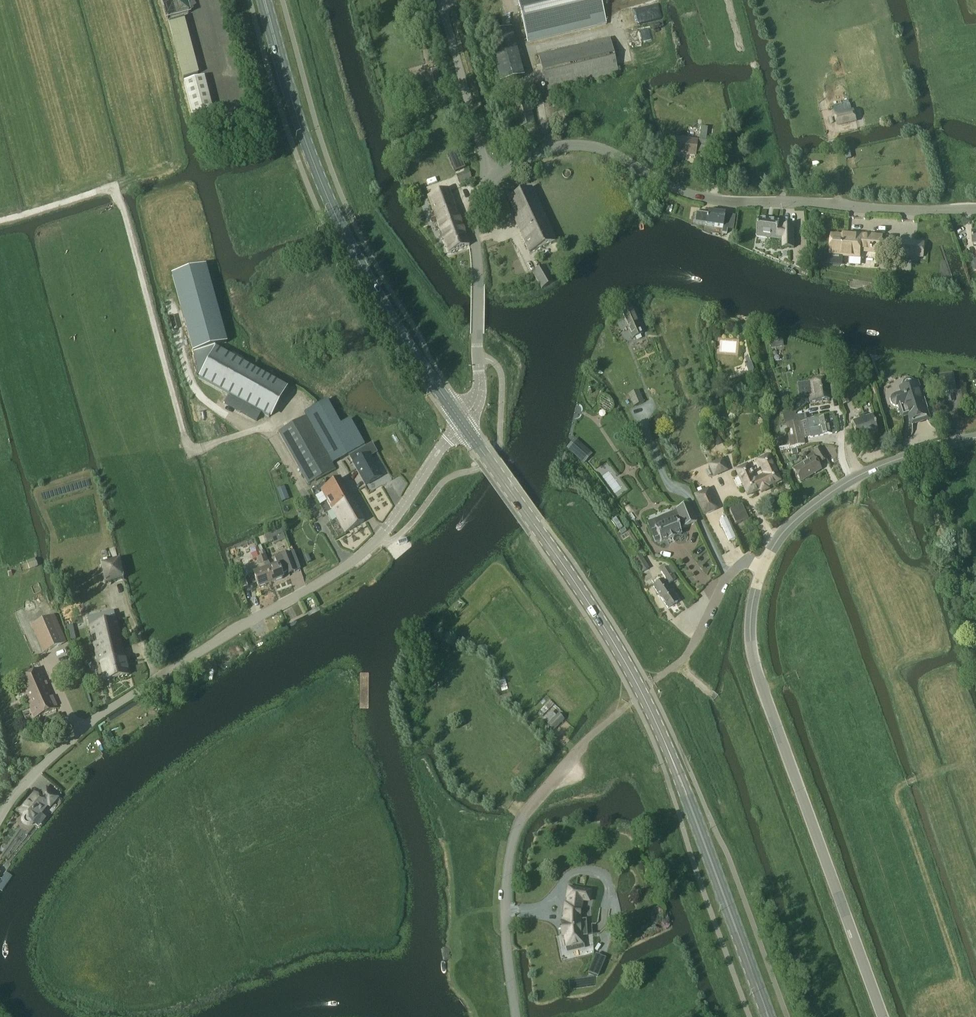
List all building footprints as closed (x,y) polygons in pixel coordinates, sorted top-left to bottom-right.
[(170,20),(191,15),(187,0),(160,0),(165,21),(170,20)] [(527,43),(606,24),(600,0),(517,0),(527,43)] [(609,39),(538,56),(547,93),(618,75),(609,39)] [(213,118),(203,78),(185,83),(195,122),(213,118)] [(524,84),(506,90),(517,130),(536,124),(524,84)] [(857,123),(854,110),(834,115),(837,127),(857,123)] [(701,128),(699,141),(706,142),(707,129),(701,128)] [(697,142),(674,139),(672,154),(695,157),(697,142)] [(465,169),(457,151),(448,154),(455,173),(465,169)] [(457,175),(460,184),(473,180),(470,171),(457,175)] [(556,243),(531,190),(506,203),(529,256),(556,243)] [(449,191),(428,199),(448,255),(470,247),(449,191)] [(707,213),(705,226),(723,228),(725,215),(707,213)] [(768,239),(768,236),(782,238),(782,249),(794,249),(794,227),(782,227),(782,230),(779,229),(780,223),(759,220),(757,238),(768,239)] [(842,254),(859,256),(859,251),(880,253),(881,237),(851,235),(851,238),(833,237),(833,241),(832,240),(831,249),(832,249),(832,253),(824,252),(823,263),(841,265),(842,254)] [(924,244),(901,242),(900,256),(922,258),(924,244)] [(172,275),(194,353),(226,344),(205,266),(172,275)] [(554,283),(544,267),(532,274),(541,291),(554,283)] [(621,313),(632,339),(643,335),(631,309),(621,313)] [(271,420),(288,389),(215,349),(198,380),(271,420)] [(941,394),(957,392),(955,379),(940,381),(941,394)] [(929,418),(917,382),(915,383),(915,382),(911,380),(907,380),(904,382),(903,384),(903,387),(900,388),(902,394),(896,395),(894,397),(892,400),(892,403),(893,405),(897,407),(899,406),(903,418),(909,416),(911,423),(929,418)] [(805,398),(809,397),(809,403),(828,401),(826,381),(810,383),(804,384),(805,398)] [(843,405),(849,403),(845,389),(838,391),(843,405)] [(644,403),(638,392),(628,396),(633,408),(644,403)] [(872,416),(865,418),(864,415),(858,417),(859,420),(852,423),(857,439),(878,433),(872,416)] [(336,469),(306,416),(278,432),(308,485),(336,469)] [(807,422),(801,423),(804,439),(810,438),(810,439),(837,434),(833,417),(807,422)] [(801,423),(800,421),(786,424),(790,448),(805,445),(804,439),(801,423)] [(716,447),(722,444),(716,431),(710,434),(716,447)] [(349,458),(365,487),(381,478),(370,458),(377,454),(372,445),(349,458)] [(819,449),(813,453),(820,464),(826,460),(819,449)] [(769,456),(757,462),(763,475),(754,479),(748,466),(736,471),(747,496),(780,482),(769,456)] [(722,458),(708,465),(715,478),(729,471),(722,458)] [(820,470),(813,458),(793,470),(800,482),(820,470)] [(353,500),(342,480),(321,492),(332,512),(353,500)] [(695,496),(704,516),(717,510),(708,490),(695,496)] [(353,500),(332,512),(345,535),(366,523),(353,500)] [(742,505),(729,511),(736,525),(748,520),(742,505)] [(657,533),(652,535),(655,543),(660,541),(661,543),(668,540),(669,541),(674,539),(674,538),(681,535),(679,530),(683,528),(683,529),(696,524),(690,506),(676,511),(679,519),(676,521),(675,520),(655,528),(657,533)] [(726,518),(720,521),(728,541),(729,542),(736,539),(726,518)] [(262,557),(261,557),(270,583),(283,578),(281,574),(288,572),(289,575),(295,573),(295,572),(300,570),(294,552),(288,554),(275,559),(277,565),(270,568),(266,555),(265,555),(264,552),(260,553),(262,557)] [(634,560),(642,574),(649,570),(641,556),(634,560)] [(259,566),(261,571),(253,574),(258,588),(270,583),(261,557),(257,559),(260,566),(259,566)] [(38,567),(36,559),(27,562),(29,570),(38,567)] [(119,562),(117,563),(101,566),(105,584),(121,581),(123,580),(119,562)] [(660,571),(669,584),(676,579),(667,567),(660,571)] [(248,587),(241,568),(234,570),(241,590),(248,587)] [(668,608),(677,602),(663,580),(653,586),(668,608)] [(67,643),(55,615),(31,626),(43,654),(67,643)] [(116,620),(89,626),(99,668),(101,667),(105,681),(129,675),(116,620)] [(26,698),(49,688),(40,668),(17,678),(26,698)] [(57,707),(49,688),(26,698),(35,718),(57,707)] [(557,713),(555,715),(551,711),(543,719),(553,730),(564,720),(557,713)] [(46,789),(39,798),(34,793),(30,798),(20,812),(25,815),(23,817),(23,819),(23,821),(23,823),(24,824),(25,825),(26,825),(27,826),(28,825),(30,825),(31,824),(32,823),(43,810),(41,808),(45,803),(50,807),(57,798),(46,789)] [(588,930),(590,908),(586,908),(587,902),(588,894),(570,891),(569,897),(571,897),(570,907),(567,906),(566,914),(566,924),(561,925),(562,936),(567,935),(571,957),(592,953),(588,930)]
